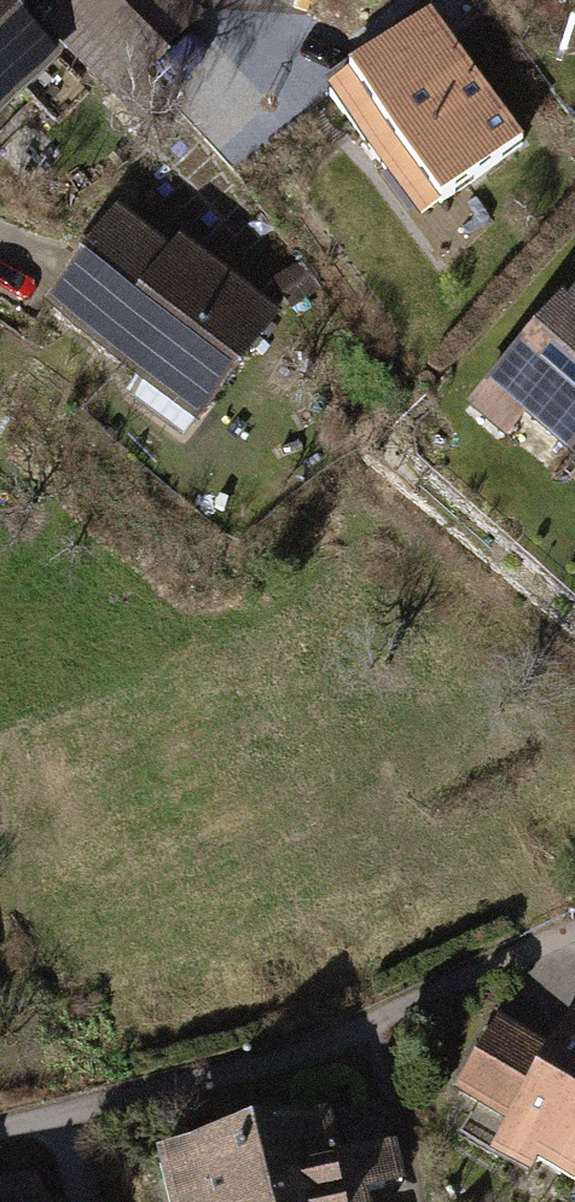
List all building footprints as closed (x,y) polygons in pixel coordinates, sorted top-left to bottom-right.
[(52,55),(43,46),(38,51),(10,23),(24,9),(15,0),(0,0),(0,106),(52,55)] [(109,0),(89,0),(60,29),(120,89),(164,44),(193,16),(177,0),(124,0),(116,7),(109,0)] [(330,96),(421,218),(521,143),(430,21),(330,96)] [(164,44),(120,89),(114,95),(136,117),(149,103),(153,107),(190,70),(164,44)] [(117,220),(53,308),(142,374),(134,386),(134,399),(183,435),(272,316),(200,262),(191,274),(117,220)] [(297,261),(273,278),(293,307),(317,290),(297,261)] [(574,424),(574,299),(567,308),(561,304),(498,376),(533,406),(542,395),(574,424)] [(573,1021),(552,1058),(524,1042),(487,1105),(515,1121),(505,1138),(567,1175),(574,1160),(574,1022),(573,1021)] [(487,1105),(524,1042),(495,1025),(458,1088),(487,1105)] [(382,1105),(340,1116),(351,1157),(392,1147),(382,1105)] [(172,1201),(339,1201),(320,1121),(161,1160),(172,1201)] [(567,1175),(574,1180),(574,1160),(567,1175)] [(37,1174),(0,1183),(0,1201),(44,1201),(37,1174)]
